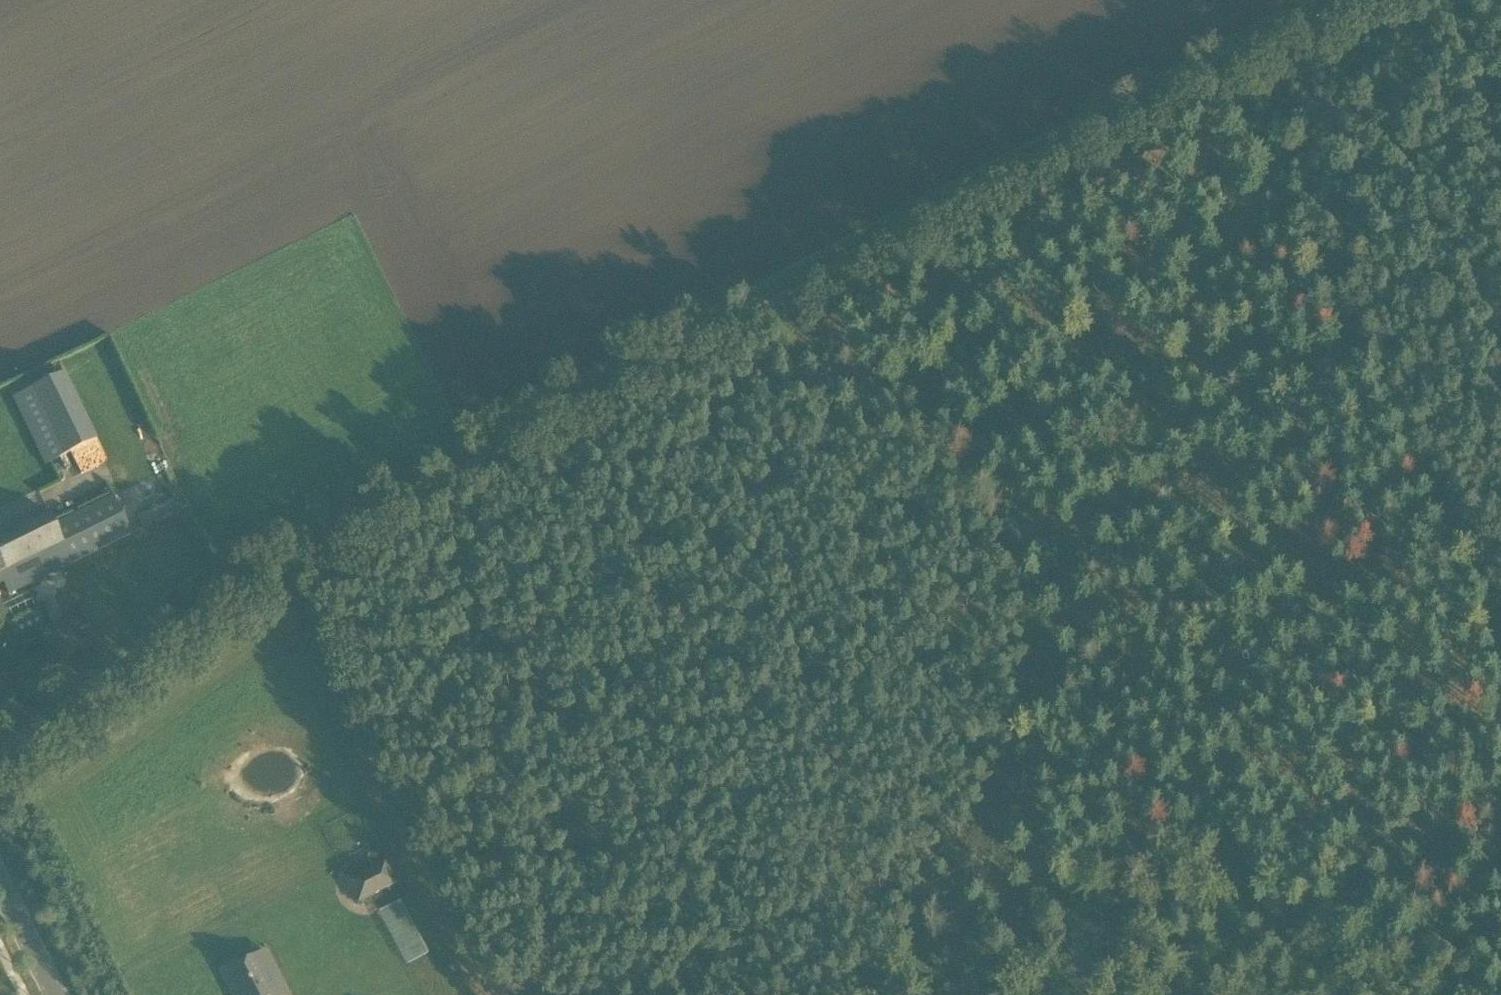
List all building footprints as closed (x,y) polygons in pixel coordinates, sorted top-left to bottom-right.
[(94,440),(64,371),(11,394),(41,463),(94,440)] [(8,595),(132,534),(113,495),(53,525),(47,513),(0,536),(0,578),(8,595)] [(8,625),(15,639),(44,625),(36,611),(8,625)] [(356,903),(396,884),(383,858),(343,878),(356,903)] [(238,994),(280,994),(268,971),(261,975),(251,956),(225,970),(238,994)]
